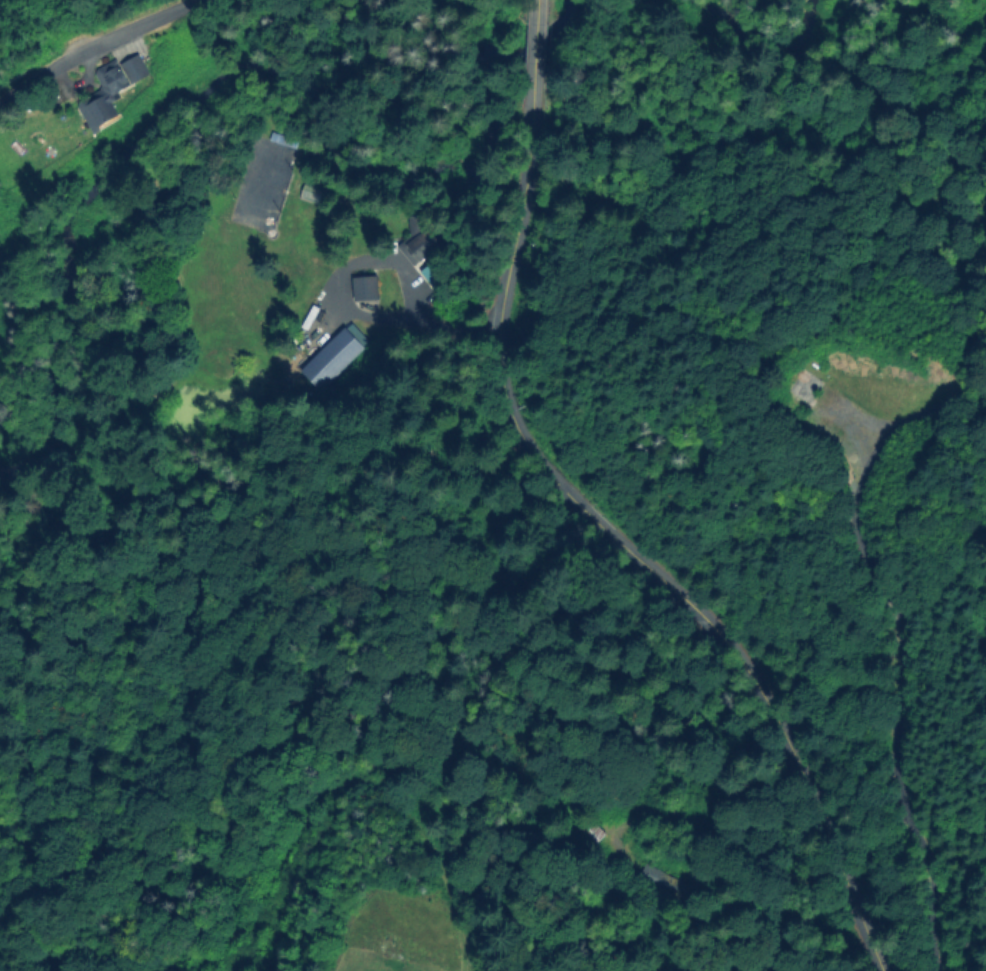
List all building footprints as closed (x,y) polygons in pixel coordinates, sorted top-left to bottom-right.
[(90,134),(120,120),(109,98),(149,79),(136,53),(93,74),(101,91),(75,103),(90,134)] [(448,282),(436,292),(420,272),(432,263),(448,282)] [(377,278),(351,278),(351,302),(377,302),(377,278)] [(826,383),(806,412),(784,397),(804,368),(826,383)] [(592,850),(605,836),(589,821),(576,834),(592,850)] [(635,881),(679,903),(687,886),(644,864),(635,881)]
